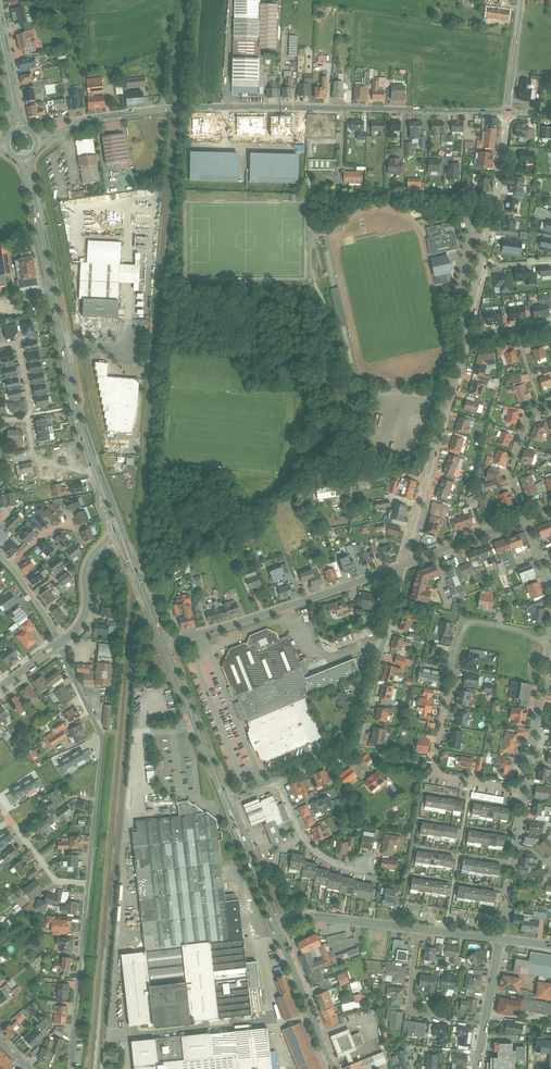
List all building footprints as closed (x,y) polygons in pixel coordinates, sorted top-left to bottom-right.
[(234,20),(260,21),(260,4),(261,0),(235,0),(234,20)] [(277,5),(260,4),(260,21),(260,37),(259,48),(276,48),(277,5)] [(19,7),(17,7),(17,9),(13,10),(13,13),(13,14),(14,14),(14,17),(13,17),(24,15),(24,12),(25,11),(24,6),(19,7)] [(501,10),(492,9),(492,8),(491,8),(491,9),(488,8),(486,18),(508,22),(510,11),(506,11),(506,10),(505,10),(505,11),(501,10)] [(24,15),(13,17),(14,17),(15,20),(14,20),(14,21),(15,20),(16,24),(20,23),(20,25),(23,24),(28,24),(28,23),(26,18),(25,18),(24,15)] [(260,21),(234,20),(234,36),(260,37),(260,21)] [(26,32),(24,34),(17,35),(20,50),(24,49),(32,48),(30,39),(35,38),(33,30),(26,32)] [(260,37),(234,36),(233,80),(259,81),(264,81),(264,71),(265,64),(260,64),(260,59),(259,59),(259,48),(260,37)] [(298,36),(290,36),(290,46),(298,46),(298,36)] [(298,46),(290,46),(289,56),(297,56),(298,46)] [(28,59),(19,61),(20,70),(29,69),(37,67),(37,66),(35,66),(34,59),(35,58),(28,59)] [(338,61),(334,61),(332,78),(331,77),(331,84),(335,84),(335,83),(339,83),(339,70),(337,70),(338,61)] [(32,73),(21,75),(23,84),(33,82),(32,78),(32,73)] [(42,76),(38,77),(39,81),(34,82),(35,87),(37,87),(42,86),(50,85),(49,79),(43,80),(42,76)] [(145,77),(127,79),(127,86),(127,88),(128,88),(146,86),(145,77)] [(96,78),(87,79),(88,93),(94,92),(104,91),(103,83),(96,83),(96,78)] [(531,81),(522,80),(521,88),(530,89),(531,84),(531,81)] [(276,81),(271,81),(271,89),(268,89),(268,98),(277,98),(277,89),(276,89),(276,81)] [(310,82),(304,82),(305,81),(303,81),(303,85),(300,84),(300,96),(310,96),(310,85),(310,82)] [(339,83),(335,83),(335,84),(334,88),(334,99),(343,99),(343,89),(343,83),(339,83)] [(42,86),(37,87),(37,90),(34,90),(35,94),(41,93),(41,97),(44,96),(42,86)] [(399,88),(392,88),(392,86),(391,100),(397,100),(404,100),(405,100),(405,87),(399,87),(399,88)] [(286,87),(284,87),(284,98),(293,98),(293,94),(294,94),(294,91),(293,91),(293,88),(286,87)] [(367,87),(356,87),(355,99),(366,100),(366,92),(367,87)] [(322,88),(317,88),(316,98),(327,99),(327,88),(322,88)] [(521,88),(520,88),(519,99),(525,100),(525,101),(530,101),(530,100),(531,95),(532,94),(532,91),(531,90),(537,90),(535,90),(530,89),(521,88)] [(34,89),(24,91),(26,102),(32,101),(36,100),(35,94),(34,90),(34,89)] [(379,90),(373,90),(373,100),(384,100),(385,91),(379,90)] [(81,91),(71,92),(72,99),(73,107),(82,106),(82,102),(82,99),(81,91)] [(94,92),(88,93),(89,98),(88,98),(89,109),(106,107),(104,96),(94,97),(94,92)] [(129,94),(127,94),(128,105),(144,103),(143,92),(129,94)] [(66,98),(55,101),(55,104),(57,110),(63,109),(63,111),(68,110),(68,109),(67,100),(66,98)] [(37,105),(27,107),(29,118),(39,116),(38,111),(37,105)] [(272,136),(294,135),(293,117),(272,117),(272,136)] [(498,120),(487,118),(486,128),(497,130),(498,120)] [(211,119),(192,119),(192,134),(211,134),(211,119)] [(263,120),(240,119),(240,134),(263,134),(263,120)] [(364,121),(352,121),(351,130),(358,130),(358,133),(363,133),(363,130),(364,130),(364,121)] [(378,122),(372,122),(372,131),(379,131),(383,131),(384,121),(378,121),(378,122)] [(401,122),(390,121),(390,131),(390,134),(395,134),(395,131),(401,131),(401,122)] [(422,122),(410,122),(410,131),(410,139),(421,139),(422,139),(422,137),(422,131),(422,122)] [(444,122),(433,122),(432,136),(437,136),(437,132),(444,132),(444,122)] [(463,123),(452,122),(452,131),(463,131),(463,123)] [(525,126),(521,126),(521,125),(517,125),(516,136),(527,137),(528,129),(529,126),(525,126),(525,125),(525,126)] [(550,128),(542,127),(542,139),(550,139),(550,128)] [(497,130),(486,128),(484,141),(478,141),(477,148),(494,150),(497,130)] [(535,130),(528,129),(527,137),(527,139),(534,140),(535,130)] [(125,134),(103,137),(107,164),(129,161),(125,134)] [(94,139),(77,141),(80,158),(96,155),(94,139)] [(529,152),(521,151),(520,163),(534,163),(534,155),(534,152),(529,152)] [(239,155),(191,153),(191,174),(238,175),(239,155)] [(483,153),(480,153),(479,159),(492,161),(493,157),(492,157),(492,154),(483,153)] [(96,155),(80,158),(81,168),(98,165),(96,155)] [(251,155),(250,176),(298,177),(298,156),(251,155)] [(396,159),(391,159),(391,162),(389,162),(389,164),(389,173),(389,174),(395,174),(402,174),(402,164),(402,162),(400,162),(400,159),(396,159)] [(336,160),(309,160),(309,168),(309,170),(309,169),(336,169),(336,170),(336,160)] [(440,160),(429,160),(429,163),(429,171),(430,171),(439,171),(440,160)] [(453,165),(448,164),(448,179),(458,180),(459,171),(459,165),(453,165)] [(98,165),(81,168),(84,184),(100,182),(98,165)] [(366,167),(356,167),(356,172),(344,172),(344,182),(362,182),(362,184),(363,184),(363,175),(362,175),(362,171),(366,171),(366,167)] [(524,179),(512,177),(512,180),(511,180),(511,184),(523,186),(524,179)] [(490,179),(481,178),(481,179),(477,178),(476,182),(481,182),(480,190),(489,191),(490,179)] [(523,186),(511,184),(511,185),(510,185),(510,189),(510,192),(522,193),(523,186)] [(84,190),(71,192),(72,198),(85,197),(84,190)] [(512,200),(508,200),(508,204),(507,204),(506,207),(507,207),(507,211),(517,212),(518,201),(512,200)] [(549,211),(540,207),(538,212),(547,215),(549,211)] [(547,215),(538,212),(536,216),(545,220),(547,215)] [(504,227),(504,231),(514,233),(516,221),(505,220),(505,224),(504,224),(504,227)] [(453,223),(427,228),(432,253),(449,249),(446,238),(445,238),(445,236),(455,234),(453,223)] [(542,238),(540,250),(550,252),(550,251),(550,240),(543,238),(542,238)] [(522,242),(504,240),(503,249),(510,250),(510,253),(521,254),(522,242)] [(89,242),(88,263),(120,265),(121,244),(89,242)] [(0,246),(0,271),(0,272),(1,276),(6,275),(13,274),(12,273),(8,245),(0,246)] [(30,251),(22,253),(21,254),(22,258),(20,259),(20,260),(15,260),(16,269),(21,268),(22,270),(17,271),(19,280),(17,280),(18,288),(19,288),(19,290),(20,291),(22,290),(23,291),(24,290),(28,289),(29,290),(30,289),(33,288),(34,289),(35,289),(35,288),(37,288),(37,287),(37,285),(38,285),(33,256),(32,252),(30,251)] [(435,258),(439,275),(451,272),(447,256),(435,258)] [(88,263),(81,263),(80,299),(84,299),(83,317),(118,319),(118,309),(121,310),(122,305),(119,305),(119,283),(120,265),(88,263)] [(140,266),(120,265),(119,283),(140,284),(140,266)] [(541,268),(541,276),(550,275),(550,269),(550,267),(541,268)] [(524,269),(520,269),(516,270),(516,274),(515,275),(516,279),(517,280),(526,280),(529,280),(528,273),(528,269),(524,269)] [(445,275),(439,276),(440,285),(447,283),(445,275)] [(504,275),(494,275),(494,287),(500,287),(501,292),(510,292),(509,275),(504,275)] [(524,305),(517,306),(519,320),(526,319),(525,311),(524,305)] [(548,305),(540,306),(542,317),(549,315),(548,308),(548,305)] [(510,307),(509,308),(510,313),(511,321),(519,320),(517,306),(510,307)] [(533,307),(533,311),(534,318),(542,317),(540,306),(533,307)] [(501,310),(493,312),(495,323),(503,322),(502,317),(501,310)] [(493,312),(486,313),(487,324),(488,324),(495,323),(493,312)] [(25,324),(26,335),(35,334),(33,323),(25,324)] [(5,327),(5,330),(7,339),(15,338),(18,333),(16,325),(5,327)] [(30,342),(25,343),(27,351),(28,350),(37,349),(38,348),(37,342),(36,340),(30,342)] [(540,348),(533,351),(537,360),(546,357),(542,348),(542,347),(540,348)] [(13,351),(1,353),(3,362),(5,361),(13,359),(14,359),(13,351)] [(29,354),(27,354),(29,362),(30,361),(39,360),(40,359),(39,351),(29,354)] [(509,353),(505,354),(509,364),(518,361),(515,351),(509,353)] [(493,354),(479,356),(475,369),(485,372),(487,365),(495,364),(493,354)] [(140,379),(108,377),(109,363),(105,363),(105,361),(100,361),(100,363),(96,362),(95,369),(97,370),(97,376),(99,377),(98,383),(100,383),(100,390),(102,390),(101,397),(103,397),(102,404),(104,404),(104,411),(106,411),(105,418),(107,418),(107,425),(109,425),(108,432),(132,433),(138,407),(140,379)] [(31,365),(30,365),(31,373),(33,372),(41,371),(43,370),(41,363),(40,363),(31,365)] [(7,369),(5,370),(6,378),(8,377),(17,375),(18,375),(16,367),(15,367),(7,369)] [(34,376),(32,376),(33,384),(35,384),(44,382),(45,382),(43,374),(34,376)] [(539,378),(542,388),(548,386),(548,388),(550,387),(550,379),(550,375),(539,378)] [(9,380),(7,381),(9,389),(11,388),(19,387),(20,386),(18,378),(17,379),(9,380)] [(478,383),(473,382),(471,389),(470,393),(481,396),(483,390),(482,390),(483,385),(478,383)] [(516,384),(514,385),(515,387),(514,387),(513,388),(515,393),(516,392),(519,402),(530,399),(529,398),(531,397),(529,391),(527,392),(524,384),(523,384),(522,383),(516,384)] [(36,387),(34,387),(36,395),(47,393),(46,385),(44,385),(36,387)] [(12,391),(9,392),(11,400),(14,399),(21,398),(22,397),(21,390),(19,390),(12,391)] [(36,399),(38,407),(49,404),(48,396),(36,399)] [(475,402),(468,400),(465,409),(477,412),(479,404),(479,403),(475,402)] [(15,402),(9,404),(10,410),(12,409),(12,410),(13,413),(25,410),(23,401),(21,401),(15,402)] [(334,408),(333,408),(332,408),(331,409),(330,410),(330,411),(329,411),(329,412),(329,413),(329,414),(329,415),(330,416),(331,417),(331,418),(332,418),(333,419),(334,419),(336,419),(336,418),(337,418),(338,417),(339,416),(340,415),(340,414),(340,413),(340,412),(339,411),(339,410),(338,409),(337,408),(336,408),(335,408),(334,408)] [(518,412),(508,410),(508,411),(504,410),(504,411),(508,412),(507,414),(508,415),(507,419),(508,420),(511,420),(511,422),(516,423),(517,419),(518,413),(518,412)] [(466,419),(460,418),(456,430),(468,433),(470,427),(468,427),(470,421),(470,420),(466,419)] [(47,419),(37,421),(38,428),(49,426),(47,419)] [(543,423),(537,425),(538,426),(534,427),(531,438),(540,441),(542,433),(546,432),(543,423)] [(49,426),(38,428),(39,435),(50,433),(49,426)] [(367,432),(355,429),(352,439),(364,442),(367,432)] [(17,431),(8,431),(8,442),(18,442),(18,443),(24,443),(23,431),(17,431)] [(507,433),(502,432),(501,438),(500,438),(499,440),(499,441),(499,443),(508,446),(511,434),(507,433)] [(50,433),(39,435),(41,442),(46,441),(51,440),(50,433)] [(463,439),(454,436),(450,448),(460,451),(463,439)] [(508,453),(498,450),(495,461),(495,462),(499,463),(504,464),(508,453)] [(526,451),(525,451),(522,460),(532,463),(535,454),(526,451)] [(453,456),(450,455),(447,464),(456,467),(457,467),(460,458),(453,456)] [(124,457),(116,456),(115,470),(124,471),(124,457)] [(495,461),(490,459),(488,465),(492,466),(497,468),(499,463),(495,462),(495,461)] [(32,462),(17,466),(19,475),(34,472),(32,462)] [(447,464),(446,464),(444,473),(447,474),(454,476),(454,475),(456,467),(447,464)] [(493,482),(485,485),(488,491),(495,488),(497,488),(496,484),(503,482),(500,472),(491,469),(490,469),(489,471),(488,471),(487,473),(488,473),(488,474),(487,476),(492,477),(493,482)] [(526,477),(521,479),(524,487),(534,484),(531,476),(531,475),(526,477)] [(417,482),(406,479),(405,485),(404,487),(414,491),(417,482)] [(445,480),(443,479),(440,488),(449,491),(450,491),(453,482),(445,480)] [(82,482),(71,485),(71,488),(72,493),(78,492),(78,493),(80,493),(80,492),(84,491),(82,482)] [(62,484),(53,485),(54,488),(53,488),(54,492),(55,492),(55,496),(65,494),(65,490),(68,489),(68,486),(62,487),(62,484)] [(398,487),(391,484),(390,487),(390,488),(387,487),(386,491),(396,495),(398,488),(398,487)] [(534,484),(524,487),(527,496),(537,492),(534,484)] [(497,488),(495,488),(498,496),(500,495),(505,493),(502,486),(497,488)] [(335,487),(317,490),(318,499),(336,496),(335,487)] [(414,491),(404,487),(403,490),(401,496),(412,499),(414,491)] [(440,488),(439,488),(436,496),(439,497),(446,500),(446,499),(449,491),(440,488)] [(305,492),(298,493),(300,504),(307,503),(305,492)] [(505,493),(500,495),(502,502),(503,506),(504,507),(513,504),(512,498),(511,494),(510,495),(509,492),(505,493)] [(14,493),(7,493),(7,495),(8,506),(15,506),(14,493)] [(495,517),(488,494),(479,498),(486,520),(495,517)] [(69,500),(66,501),(67,503),(66,503),(69,510),(77,507),(81,505),(78,498),(70,501),(69,500)] [(56,505),(54,502),(52,504),(53,505),(50,508),(50,509),(58,517),(63,513),(60,509),(56,505)] [(408,506),(397,503),(394,510),(396,511),(395,514),(393,518),(392,518),(393,519),(403,522),(405,515),(408,506)] [(433,506),(431,512),(432,513),(431,514),(430,515),(431,517),(429,521),(428,524),(428,525),(427,525),(428,527),(427,528),(427,527),(425,533),(428,534),(427,535),(434,537),(435,535),(437,536),(439,531),(438,531),(439,528),(439,529),(440,525),(442,525),(444,520),(443,520),(444,516),(445,517),(448,507),(434,503),(433,503),(432,505),(433,506)] [(43,507),(39,511),(45,518),(47,516),(45,513),(47,512),(43,507)] [(58,517),(50,509),(47,512),(45,513),(47,516),(54,522),(59,518),(58,517)] [(39,511),(38,511),(36,513),(37,515),(38,515),(43,520),(45,518),(39,511)] [(77,514),(75,515),(77,520),(79,525),(89,521),(85,511),(77,514)] [(17,514),(7,523),(10,527),(13,529),(23,519),(17,514)] [(469,514),(461,517),(464,526),(473,523),(471,519),(469,514)] [(43,520),(38,515),(37,515),(32,520),(41,529),(46,524),(43,520)] [(452,520),(455,527),(455,530),(464,526),(461,517),(452,520)] [(537,527),(541,537),(550,533),(550,527),(549,522),(537,527)] [(391,525),(390,524),(390,525),(388,530),(387,533),(399,536),(401,528),(391,525)] [(0,527),(0,544),(9,535),(1,526),(0,527)] [(30,528),(21,537),(26,543),(36,534),(32,529),(31,528),(30,528)] [(86,530),(81,532),(85,542),(95,538),(91,528),(86,530)] [(525,532),(494,544),(500,559),(501,559),(503,558),(507,570),(517,567),(511,550),(521,546),(523,550),(531,547),(525,532)] [(64,536),(62,534),(56,539),(60,543),(63,547),(65,546),(70,541),(65,536),(64,536)] [(57,546),(51,540),(48,543),(54,550),(55,550),(58,547),(57,546)] [(13,541),(4,550),(11,557),(16,552),(19,548),(13,541)] [(48,543),(46,541),(40,547),(48,556),(54,550),(48,543)] [(63,547),(60,543),(57,546),(58,547),(62,552),(67,548),(68,548),(65,546),(63,547)] [(352,544),(345,547),(348,553),(349,553),(350,555),(355,553),(352,544)] [(69,551),(68,552),(73,559),(82,552),(77,545),(75,546),(69,551)] [(361,545),(354,547),(356,553),(359,552),(360,555),(359,551),(362,550),(361,545)] [(387,546),(378,550),(382,561),(391,558),(390,555),(395,553),(392,545),(387,547),(387,546)] [(490,545),(479,549),(479,550),(482,559),(487,557),(488,559),(487,559),(489,563),(492,562),(492,563),(498,561),(494,554),(490,545)] [(476,550),(473,551),(468,553),(472,562),(477,560),(477,561),(479,560),(481,564),(484,563),(480,553),(478,550),(479,550),(479,549),(477,550),(476,550)] [(341,550),(334,553),(336,560),(343,557),(341,550)] [(360,555),(364,566),(373,563),(372,560),(374,559),(371,551),(360,555)] [(60,558),(50,565),(55,572),(62,567),(65,564),(64,563),(60,558)] [(351,562),(350,558),(340,562),(344,573),(349,571),(350,574),(358,571),(354,561),(351,562)] [(503,558),(501,559),(502,562),(497,564),(501,574),(508,571),(507,570),(503,558)] [(68,559),(64,563),(65,564),(62,567),(64,569),(71,564),(68,559)] [(30,560),(21,566),(25,573),(32,568),(35,566),(34,566),(30,560)] [(317,567),(316,563),(315,563),(315,562),(314,563),(314,562),(311,564),(310,564),(310,565),(311,569),(311,568),(312,570),(315,576),(319,574),(317,567)] [(289,572),(286,563),(281,565),(282,568),(284,574),(289,572)] [(472,563),(456,568),(461,582),(467,580),(467,579),(465,575),(475,572),(472,563)] [(37,569),(34,570),(36,573),(39,571),(40,573),(45,569),(42,565),(37,569)] [(435,565),(418,571),(412,598),(428,602),(431,592),(425,590),(428,580),(439,576),(435,565)] [(531,565),(519,569),(521,573),(520,573),(522,579),(534,575),(535,574),(531,565)] [(328,570),(324,571),(328,581),(338,578),(334,567),(328,570)] [(452,567),(446,569),(449,579),(452,577),(455,576),(452,567)] [(282,568),(271,572),(274,581),(286,577),(284,574),(282,568)] [(319,574),(315,576),(312,570),(307,572),(310,578),(309,578),(310,579),(313,587),(317,586),(317,587),(320,586),(319,585),(323,584),(320,574),(319,574)] [(36,573),(29,578),(33,585),(44,578),(40,573),(39,571),(36,573)] [(68,572),(58,579),(58,580),(61,583),(63,587),(65,585),(73,579),(74,579),(74,578),(69,572),(68,571),(68,572)] [(307,572),(300,574),(303,582),(310,579),(309,578),(310,578),(307,572)] [(535,579),(534,575),(522,579),(523,583),(526,582),(535,579)] [(247,579),(247,582),(250,589),(261,585),(258,576),(247,579)] [(460,599),(452,577),(449,579),(446,580),(454,601),(460,599)] [(283,582),(278,584),(280,589),(278,589),(281,598),(293,594),(290,585),(285,587),(283,582)] [(65,585),(63,587),(61,583),(57,586),(63,594),(69,590),(65,585)] [(536,583),(528,586),(532,598),(542,594),(538,583),(536,583)] [(43,594),(41,595),(49,605),(58,599),(50,588),(47,590),(43,594)] [(488,591),(488,595),(485,594),(485,595),(481,594),(480,604),(481,605),(481,607),(482,609),(484,609),(486,608),(491,609),(493,596),(492,592),(488,591)] [(13,605),(17,602),(11,592),(5,596),(0,600),(6,609),(10,607),(11,608),(13,605)] [(364,592),(363,592),(361,607),(361,608),(364,608),(376,610),(379,595),(364,592)] [(189,594),(177,597),(179,605),(184,604),(184,607),(190,606),(190,603),(191,602),(190,599),(191,597),(191,595),(189,595),(189,594)] [(204,596),(194,598),(197,607),(198,607),(206,605),(204,596)] [(63,599),(57,603),(60,607),(66,603),(63,599)] [(341,601),(335,603),(334,603),(328,605),(330,613),(334,611),(334,612),(335,611),(337,610),(339,616),(340,616),(341,616),(343,615),(344,614),(345,614),(346,614),(348,614),(348,613),(349,612),(347,606),(344,599),(341,600),(341,601)] [(542,599),(529,604),(530,608),(531,608),(534,608),(540,609),(541,604),(543,603),(542,599)] [(213,611),(208,612),(210,621),(226,617),(223,608),(217,609),(217,607),(218,606),(217,601),(209,603),(211,609),(213,608),(213,611)] [(237,603),(231,605),(230,601),(223,603),(228,616),(240,612),(237,603)] [(461,604),(454,602),(452,612),(458,613),(461,604)] [(354,603),(347,606),(349,612),(357,609),(354,603)] [(190,606),(184,607),(187,617),(180,618),(183,628),(195,625),(190,606)] [(67,618),(59,607),(52,612),(61,623),(67,618)] [(21,608),(14,613),(17,617),(14,618),(18,624),(19,623),(27,617),(28,616),(24,611),(23,612),(21,608)] [(302,610),(306,623),(312,621),(309,608),(302,610)] [(540,609),(534,608),(533,613),(535,613),(533,619),(533,620),(543,621),(545,610),(540,609)] [(413,616),(404,613),(400,628),(409,631),(411,622),(413,616)] [(421,618),(413,616),(411,622),(419,625),(421,618)] [(27,617),(19,623),(21,626),(29,620),(27,617)] [(29,620),(21,626),(25,632),(28,630),(29,632),(35,627),(29,619),(29,620)] [(449,622),(445,621),(445,623),(442,622),(439,634),(443,635),(450,637),(450,636),(453,625),(449,624),(449,622)] [(109,626),(96,625),(96,632),(109,633),(109,626)] [(29,632),(28,630),(25,632),(23,634),(21,634),(19,635),(19,637),(20,640),(22,640),(24,642),(28,647),(31,645),(32,645),(37,641),(33,636),(32,636),(29,632)] [(268,630),(251,636),(247,645),(246,644),(244,645),(231,650),(224,667),(230,684),(232,685),(235,692),(234,694),(235,696),(283,677),(282,675),(301,667),(299,662),(289,635),(279,639),(276,633),(268,630)] [(450,637),(443,635),(442,642),(451,644),(453,637),(450,636),(450,637)] [(404,638),(395,636),(392,648),(401,650),(403,643),(404,638)] [(18,649),(12,641),(8,645),(11,648),(14,652),(18,649)] [(116,645),(99,644),(99,652),(115,653),(116,645)] [(449,647),(440,644),(439,650),(443,651),(448,653),(449,647)] [(11,648),(2,655),(8,663),(17,656),(14,652),(11,648)] [(439,650),(437,649),(435,656),(437,657),(436,662),(437,663),(439,663),(440,663),(445,664),(447,655),(448,655),(448,653),(443,651),(439,650)] [(115,653),(99,652),(97,674),(113,675),(115,653)] [(475,654),(465,653),(462,666),(472,668),(473,663),(477,664),(479,655),(475,654)] [(405,658),(397,656),(395,664),(402,666),(405,658)] [(336,666),(330,668),(324,671),(318,673),(312,675),(312,676),(307,678),(306,678),(313,695),(361,675),(354,659),(349,661),(348,661),(343,663),(342,663),(342,664),(337,666),(336,666)] [(238,698),(248,722),(305,698),(313,695),(306,678),(304,675),(309,673),(305,661),(299,662),(301,667),(282,675),(283,677),(235,696),(237,699),(238,698)] [(90,665),(78,664),(78,672),(90,673),(90,665)] [(403,670),(387,665),(384,678),(393,680),(395,675),(401,676),(403,670)] [(425,670),(420,669),(418,679),(439,684),(441,673),(425,670)] [(47,677),(45,679),(43,676),(35,682),(43,692),(52,685),(54,688),(65,680),(59,672),(49,679),(47,677)] [(479,676),(466,673),(464,684),(478,686),(479,676)] [(84,674),(84,683),(96,684),(97,675),(84,674)] [(113,675),(97,674),(97,675),(96,685),(112,686),(113,675)] [(532,685),(512,681),(511,687),(516,688),(515,696),(519,697),(519,699),(529,700),(532,685)] [(494,686),(485,684),(484,691),(493,692),(494,686)] [(386,686),(383,685),(381,698),(382,698),(390,700),(393,687),(386,686)] [(30,686),(21,692),(29,703),(37,697),(38,697),(35,693),(30,686)] [(58,691),(55,693),(62,703),(60,705),(60,706),(61,707),(60,707),(61,707),(69,701),(73,698),(65,686),(58,691)] [(55,687),(49,692),(52,696),(55,693),(58,691),(55,687)] [(348,699),(344,689),(331,695),(333,701),(337,699),(340,706),(339,706),(339,708),(341,712),(342,712),(342,713),(352,709),(350,704),(351,703),(349,698),(348,699)] [(43,698),(37,690),(35,693),(38,697),(37,697),(40,701),(43,698)] [(467,692),(459,690),(457,703),(469,705),(471,693),(471,692),(467,692)] [(425,699),(419,698),(418,709),(424,711),(423,715),(426,716),(427,711),(431,712),(433,701),(429,700),(430,695),(426,694),(425,699)] [(16,696),(9,702),(15,710),(17,708),(22,714),(27,711),(22,705),(23,704),(16,696)] [(250,730),(262,759),(270,761),(303,747),(323,738),(305,698),(248,722),(251,728),(250,730)] [(69,701),(61,707),(63,711),(72,705),(69,701)] [(113,705),(106,705),(104,725),(111,725),(113,705)] [(75,706),(63,713),(69,723),(81,715),(75,706)] [(0,709),(0,726),(1,727),(7,722),(6,723),(4,720),(9,716),(2,707),(0,709)] [(387,709),(378,708),(376,720),(387,722),(388,709),(387,709)] [(528,710),(516,708),(516,709),(513,708),(512,711),(514,712),(513,716),(515,717),(514,724),(524,725),(526,713),(528,713),(528,710)] [(468,713),(459,712),(457,724),(466,726),(468,713)] [(76,727),(71,730),(77,743),(88,737),(81,725),(81,724),(76,727)] [(2,728),(0,729),(0,732),(2,735),(5,738),(8,735),(2,728)] [(337,728),(332,734),(337,738),(342,732),(337,728)] [(384,730),(374,728),(372,735),(384,737),(385,732),(386,730),(384,730)] [(64,731),(56,736),(59,742),(68,736),(64,731)] [(517,735),(506,733),(506,738),(507,738),(505,751),(514,753),(517,735)] [(384,737),(372,735),(371,741),(371,743),(378,744),(383,745),(384,737)] [(452,735),(451,735),(450,742),(451,742),(450,747),(455,747),(456,749),(461,750),(461,746),(460,744),(462,737),(461,736),(452,735)] [(56,736),(45,743),(49,749),(59,742),(56,736)] [(427,740),(419,739),(418,746),(420,746),(419,751),(428,752),(430,741),(427,740)] [(82,749),(59,762),(65,772),(87,759),(82,749)] [(36,750),(30,753),(33,758),(39,755),(36,750)] [(368,754),(363,758),(369,766),(371,764),(374,761),(372,759),(368,754)] [(473,759),(461,757),(460,765),(461,766),(462,767),(465,767),(466,767),(472,768),(473,759)] [(505,760),(497,758),(496,764),(501,765),(500,773),(508,774),(509,769),(510,769),(511,761),(505,760)] [(540,767),(538,779),(550,781),(550,774),(550,769),(549,769),(549,768),(540,767)] [(357,776),(350,768),(340,777),(346,785),(357,776)] [(325,770),(318,773),(322,785),(328,783),(327,781),(329,780),(325,772),(325,770)] [(148,771),(149,783),(157,782),(156,771),(148,771)] [(322,785),(318,773),(311,776),(311,778),(314,786),(316,785),(317,787),(322,785)] [(373,775),(368,779),(368,780),(365,782),(372,790),(383,781),(377,773),(374,776),(373,775)] [(33,777),(11,790),(12,793),(16,800),(17,800),(39,787),(35,781),(33,777)] [(40,779),(35,781),(39,787),(40,789),(45,787),(40,779)] [(305,779),(298,782),(302,793),(309,790),(308,788),(305,780),(305,779)] [(298,782),(291,785),(292,788),(294,794),(296,793),(297,796),(302,793),(298,782)] [(550,788),(537,786),(535,797),(548,799),(550,788)] [(57,789),(48,795),(52,800),(46,804),(49,809),(54,806),(64,799),(57,789)] [(12,793),(6,796),(12,806),(18,802),(17,800),(16,800),(12,793)] [(274,794),(262,799),(261,801),(267,819),(265,820),(267,822),(264,823),(272,845),(284,841),(281,835),(277,824),(290,819),(283,803),(278,805),(274,794)] [(328,796),(320,800),(325,812),(328,811),(327,809),(332,806),(331,802),(328,796)] [(434,797),(427,796),(425,805),(433,807),(434,797)] [(267,819),(261,801),(259,797),(243,804),(252,825),(265,820),(267,819)] [(441,798),(434,797),(433,807),(440,808),(441,798)] [(449,800),(441,798),(440,808),(447,809),(447,808),(449,800)] [(354,799),(348,804),(352,808),(358,804),(354,799)] [(456,800),(449,799),(449,800),(447,808),(454,810),(456,800)] [(320,800),(311,803),(313,809),(315,813),(316,813),(321,811),(322,813),(325,812),(320,800)] [(463,801),(456,800),(454,810),(461,811),(462,808),(463,801)] [(205,813),(195,805),(187,806),(187,802),(178,803),(180,816),(136,821),(137,831),(132,832),(146,951),(181,947),(181,945),(244,938),(240,900),(237,900),(236,894),(226,895),(219,840),(223,840),(222,831),(218,831),(217,821),(207,813),(205,813)] [(543,804),(535,803),(533,809),(532,815),(541,816),(543,804)] [(481,805),(474,804),(472,813),(480,814),(481,805)] [(488,806),(481,805),(480,814),(487,815),(488,806)] [(54,806),(49,809),(45,811),(50,817),(57,811),(54,806)] [(68,806),(62,810),(62,809),(56,813),(62,820),(72,812),(74,811),(72,807),(70,809),(68,806)] [(496,807),(488,806),(487,815),(494,817),(494,816),(496,807)] [(503,808),(496,807),(494,816),(501,818),(503,808)] [(510,809),(503,808),(501,818),(508,819),(510,809)] [(50,817),(45,821),(48,825),(54,821),(50,817)] [(36,828),(35,829),(39,834),(49,826),(48,825),(45,821),(40,824),(36,828)] [(538,823),(531,822),(530,825),(531,825),(530,831),(542,833),(543,825),(544,824),(538,823)] [(430,824),(422,823),(420,832),(428,834),(430,824)] [(437,825),(430,824),(428,834),(435,835),(437,825)] [(322,825),(313,829),(318,840),(327,836),(322,825)] [(444,827),(437,825),(435,835),(442,836),(444,827)] [(451,827),(444,826),(444,827),(442,836),(449,837),(451,827)] [(458,829),(451,827),(449,837),(456,838),(458,829)] [(0,836),(0,848),(5,844),(13,838),(8,830),(0,836)] [(477,832),(469,831),(468,840),(475,842),(477,832)] [(484,834),(477,832),(475,842),(482,843),(484,834)] [(491,835),(484,834),(482,843),(489,844),(491,835)] [(498,836),(491,834),(491,835),(489,844),(497,845),(498,836)] [(399,838),(385,835),(384,840),(383,849),(393,851),(394,843),(398,843),(399,838)] [(81,840),(81,836),(70,836),(70,842),(70,848),(81,848),(81,844),(81,840)] [(506,837),(498,836),(497,845),(504,846),(506,837)] [(374,839),(364,837),(362,847),(373,849),(374,843),(374,839)] [(547,838),(539,845),(549,855),(550,852),(550,842),(547,838)] [(348,843),(339,841),(338,846),(337,847),(336,852),(347,854),(348,846),(349,843),(348,843)] [(3,854),(1,856),(2,855),(7,862),(6,862),(6,863),(8,861),(19,853),(13,847),(3,854)] [(425,852),(417,851),(415,861),(423,862),(425,852)] [(432,854),(425,852),(423,862),(430,863),(432,854)] [(299,855),(292,854),(291,861),(290,868),(297,869),(299,855)] [(439,855),(432,854),(430,863),(437,864),(439,855)] [(446,856),(439,854),(439,855),(437,864),(444,865),(446,856)] [(68,861),(61,861),(61,869),(68,869),(68,866),(78,866),(79,855),(74,855),(68,855),(68,861)] [(306,856),(299,855),(297,869),(303,870),(305,862),(306,856)] [(453,857),(446,856),(444,865),(452,866),(453,857)] [(530,858),(522,857),(521,866),(529,868),(529,867),(530,858)] [(538,859),(530,858),(529,867),(537,868),(538,859)] [(391,860),(383,859),(382,867),(390,868),(390,866),(395,867),(396,861),(391,860)] [(471,860),(463,859),(462,869),(469,870),(471,860)] [(23,860),(21,862),(19,861),(17,863),(17,865),(15,866),(22,876),(30,870),(27,867),(28,866),(26,863),(25,864),(23,860)] [(479,862),(471,860),(469,870),(477,871),(479,862)] [(311,863),(305,862),(303,870),(302,876),(309,877),(311,863)] [(486,863),(479,862),(477,871),(484,873),(485,872),(486,863)] [(494,864),(486,862),(486,863),(485,872),(492,874),(494,864)] [(318,864),(311,863),(309,877),(316,878),(317,869),(318,864)] [(501,865),(494,864),(492,874),(499,875),(501,865)] [(35,869),(28,874),(31,879),(39,873),(35,869)] [(324,870),(317,869),(316,878),(315,882),(321,884),(324,870)] [(330,871),(324,870),(321,884),(328,885),(330,873),(330,871)] [(549,872),(540,870),(538,885),(547,887),(548,881),(549,872)] [(337,874),(330,873),(328,885),(328,887),(334,888),(337,874)] [(343,875),(337,874),(334,888),(340,889),(343,877),(343,875)] [(349,878),(343,877),(340,889),(340,891),(347,892),(349,878)] [(356,879),(349,878),(347,892),(353,893),(355,881),(356,879)] [(420,880),(413,878),(411,888),(418,889),(420,880)] [(37,880),(24,890),(27,894),(28,893),(31,898),(44,889),(37,880)] [(427,881),(420,880),(418,889),(426,891),(427,881)] [(362,882),(355,881),(353,893),(353,896),(360,897),(362,882)] [(434,882),(427,881),(426,891),(433,892),(433,891),(434,882)] [(442,883),(434,881),(434,882),(433,891),(440,892),(442,883)] [(368,884),(362,882),(360,897),(366,898),(368,884)] [(449,884),(442,883),(440,892),(448,894),(449,884)] [(375,885),(368,884),(366,898),(373,899),(375,885)] [(467,887),(459,886),(457,896),(465,897),(467,887)] [(474,889),(467,887),(465,897),(472,898),(474,889)] [(482,890),(474,889),(472,898),(473,898),(480,900),(480,899),(482,890)] [(389,895),(385,894),(383,905),(389,906),(389,902),(397,903),(397,902),(398,902),(399,896),(399,892),(390,890),(389,895)] [(489,891),(482,890),(480,899),(488,900),(489,891)] [(497,892),(489,891),(488,900),(495,902),(497,892)] [(15,893),(10,896),(15,902),(19,899),(15,893)] [(59,897),(48,893),(45,902),(48,903),(56,906),(59,897)] [(45,902),(40,900),(38,901),(36,909),(46,912),(48,903),(45,902)] [(68,901),(68,903),(67,907),(63,907),(63,912),(67,913),(77,914),(78,902),(68,901)] [(15,915),(23,909),(21,906),(13,912),(15,915)] [(548,907),(537,906),(536,911),(533,911),(532,918),(546,920),(548,907)] [(540,920),(523,918),(523,916),(515,915),(514,924),(522,925),(522,930),(538,932),(540,920)] [(55,920),(53,920),(53,921),(52,931),(61,932),(68,932),(69,921),(55,920)] [(346,932),(327,937),(328,943),(329,943),(348,938),(346,932)] [(310,936),(304,939),(305,940),(298,943),(299,946),(298,946),(301,952),(302,952),(303,954),(322,945),(321,942),(322,942),(319,936),(318,936),(317,934),(310,937),(310,936)] [(67,939),(59,938),(58,944),(61,945),(60,950),(72,951),(73,940),(74,940),(67,939)] [(244,938),(181,945),(181,947),(146,951),(146,952),(154,1023),(155,1026),(157,1028),(159,1027),(159,1028),(194,1024),(193,1021),(253,1015),(250,988),(247,962),(244,938)] [(404,940),(394,939),(393,950),(396,950),(397,950),(408,951),(408,947),(407,945),(406,945),(405,943),(405,942),(404,940)] [(322,945),(303,954),(301,956),(308,974),(317,970),(327,966),(337,962),(335,956),(333,950),(327,952),(324,944),(322,945)] [(460,947),(447,945),(445,956),(453,956),(452,963),(451,963),(457,964),(458,964),(459,957),(460,947)] [(358,947),(351,950),(354,956),(360,953),(358,947)] [(436,948),(426,947),(424,959),(435,960),(436,951),(436,949),(436,948)] [(351,950),(336,956),(335,956),(337,962),(354,956),(351,950)] [(408,951),(397,950),(396,950),(395,959),(396,959),(405,960),(407,960),(408,951)] [(477,954),(476,952),(466,959),(467,959),(469,957),(476,966),(479,964),(483,962),(482,960),(485,957),(481,951),(477,954)] [(146,952),(122,955),(130,1026),(154,1023),(146,952)] [(531,952),(530,962),(528,973),(539,975),(547,977),(550,978),(550,955),(531,952)] [(72,957),(63,957),(62,964),(56,963),(55,968),(62,968),(62,969),(64,969),(71,970),(72,957)] [(530,962),(516,960),(515,971),(528,973),(530,962)] [(256,962),(247,962),(250,988),(261,987),(259,969),(257,969),(256,962)] [(394,966),(388,965),(388,966),(387,974),(394,975),(393,981),(404,982),(406,967),(394,966)] [(317,970),(308,974),(312,985),(319,982),(324,980),(326,979),(322,970),(320,970),(320,969),(317,970)] [(440,971),(433,970),(432,976),(436,977),(439,978),(440,971)] [(346,973),(338,976),(339,979),(342,985),(350,982),(346,973)] [(283,974),(277,977),(279,980),(276,981),(282,996),(291,992),(283,974)] [(444,974),(443,974),(443,978),(442,987),(455,989),(456,976),(444,974)] [(477,975),(468,974),(466,988),(475,989),(480,990),(481,983),(482,976),(477,975)] [(432,976),(422,975),(420,984),(429,985),(428,991),(434,992),(436,977),(432,976)] [(521,979),(504,976),(502,988),(519,991),(519,989),(521,979)] [(324,980),(319,982),(323,992),(328,990),(333,988),(329,978),(326,979),(324,980)] [(539,982),(537,997),(550,1000),(550,997),(550,984),(546,983),(539,982)] [(13,991),(7,983),(3,987),(9,994),(13,991)] [(67,984),(60,984),(58,998),(68,999),(70,984),(67,984)] [(403,989),(388,987),(387,994),(388,994),(393,994),(392,1003),(401,1004),(403,989)] [(529,991),(519,989),(519,991),(518,997),(525,998),(527,998),(528,992),(529,992),(529,991)] [(323,992),(316,995),(321,1009),(334,1005),(328,990),(323,992)] [(0,994),(0,1003),(0,1004),(8,999),(3,992),(0,994)] [(282,996),(277,998),(285,1020),(299,1015),(291,992),(282,996)] [(529,992),(528,992),(527,998),(528,998),(527,999),(531,1000),(534,1001),(535,993),(529,992)] [(511,1000),(500,998),(498,1012),(512,1014),(513,1009),(523,1010),(525,999),(525,998),(511,996),(511,1000)] [(478,1000),(469,998),(468,1002),(462,1001),(461,1008),(468,1008),(467,1011),(476,1013),(478,1000)] [(525,999),(523,1010),(550,1015),(550,1004),(547,1003),(531,1000),(527,999),(525,999)] [(355,1002),(343,1004),(344,1011),(357,1008),(355,1002)] [(67,1007),(59,1006),(58,1011),(58,1014),(67,1015),(67,1007)] [(332,1008),(322,1010),(323,1011),(324,1014),(324,1015),(325,1017),(324,1017),(325,1019),(326,1019),(327,1021),(326,1021),(327,1022),(328,1025),(328,1026),(338,1022),(332,1008)] [(396,1011),(389,1010),(388,1016),(392,1016),(390,1028),(401,1029),(403,1012),(396,1011)] [(58,1014),(55,1014),(54,1023),(66,1024),(67,1015),(58,1014)] [(47,1018),(41,1023),(45,1028),(51,1023),(47,1018)] [(16,1019),(10,1025),(13,1028),(20,1023),(18,1021),(16,1019)] [(302,1022),(283,1030),(299,1068),(321,1068),(302,1022)] [(420,1024),(411,1022),(410,1028),(409,1028),(408,1032),(413,1032),(413,1035),(418,1035),(418,1036),(425,1037),(426,1023),(420,1022),(420,1024)] [(515,1023),(507,1022),(506,1031),(522,1034),(523,1025),(518,1024),(515,1023)] [(9,1024),(2,1031),(5,1034),(8,1037),(10,1039),(17,1032),(13,1028),(10,1025),(9,1024)] [(449,1026),(435,1024),(435,1025),(434,1025),(432,1034),(438,1035),(438,1041),(447,1042),(449,1026)] [(65,1027),(56,1026),(56,1029),(64,1034),(65,1027)] [(474,1028),(466,1027),(465,1027),(459,1026),(457,1032),(461,1033),(459,1045),(469,1046),(470,1046),(472,1036),(471,1036),(471,1032),(473,1032),(474,1028)] [(210,1034),(213,1057),(237,1054),(238,1068),(273,1068),(268,1028),(210,1034)] [(64,1034),(56,1029),(53,1032),(62,1038),(64,1034)] [(349,1029),(331,1036),(340,1057),(346,1054),(349,1063),(354,1061),(351,1052),(357,1050),(356,1046),(351,1035),(349,1029)] [(38,1030),(33,1034),(30,1036),(27,1040),(33,1047),(44,1036),(38,1030)] [(359,1032),(351,1035),(356,1046),(364,1043),(359,1032)] [(237,1054),(213,1057),(210,1034),(210,1033),(182,1036),(181,1036),(176,1037),(176,1036),(175,1037),(169,1037),(168,1037),(163,1038),(162,1038),(158,1039),(157,1039),(156,1040),(157,1040),(156,1041),(156,1039),(132,1041),(135,1068),(238,1068),(237,1054)] [(64,1040),(55,1038),(52,1035),(47,1039),(45,1048),(52,1050),(51,1052),(53,1053),(60,1055),(64,1040)] [(18,1045),(23,1038),(20,1036),(15,1043),(18,1045)] [(543,1040),(537,1039),(537,1045),(535,1045),(535,1049),(536,1049),(536,1051),(541,1051),(542,1044),(543,1044),(543,1040)] [(547,1040),(546,1040),(543,1040),(543,1044),(542,1044),(541,1051),(542,1051),(550,1051),(550,1040),(547,1040)] [(495,1042),(495,1050),(499,1050),(499,1057),(491,1057),(491,1062),(487,1062),(487,1068),(516,1068),(516,1060),(516,1050),(516,1049),(513,1049),(513,1042),(495,1042)] [(413,1046),(403,1045),(405,1050),(406,1050),(407,1055),(415,1054),(413,1046)] [(38,1046),(32,1053),(35,1055),(41,1049),(38,1046)] [(517,1050),(516,1050),(516,1060),(518,1060),(518,1062),(525,1062),(525,1046),(517,1046),(517,1050)] [(45,1048),(43,1047),(40,1061),(50,1064),(53,1053),(51,1052),(52,1050),(45,1048)] [(395,1053),(399,1068),(410,1068),(407,1055),(406,1050),(405,1050),(395,1053)] [(118,1053),(104,1052),(103,1062),(110,1063),(110,1061),(118,1062),(118,1053)] [(360,1061),(363,1068),(370,1068),(377,1066),(387,1062),(383,1052),(360,1061)] [(0,1058),(0,1063),(3,1066),(6,1068),(8,1068),(14,1062),(5,1053),(0,1058)] [(467,1055),(455,1053),(454,1062),(457,1063),(466,1064),(467,1055)] [(428,1054),(426,1068),(437,1068),(438,1063),(438,1057),(437,1056),(433,1056),(433,1055),(428,1054)] [(355,1063),(354,1061),(349,1063),(347,1064),(347,1066),(344,1067),(345,1067),(345,1068),(363,1068),(360,1061),(355,1063)]
